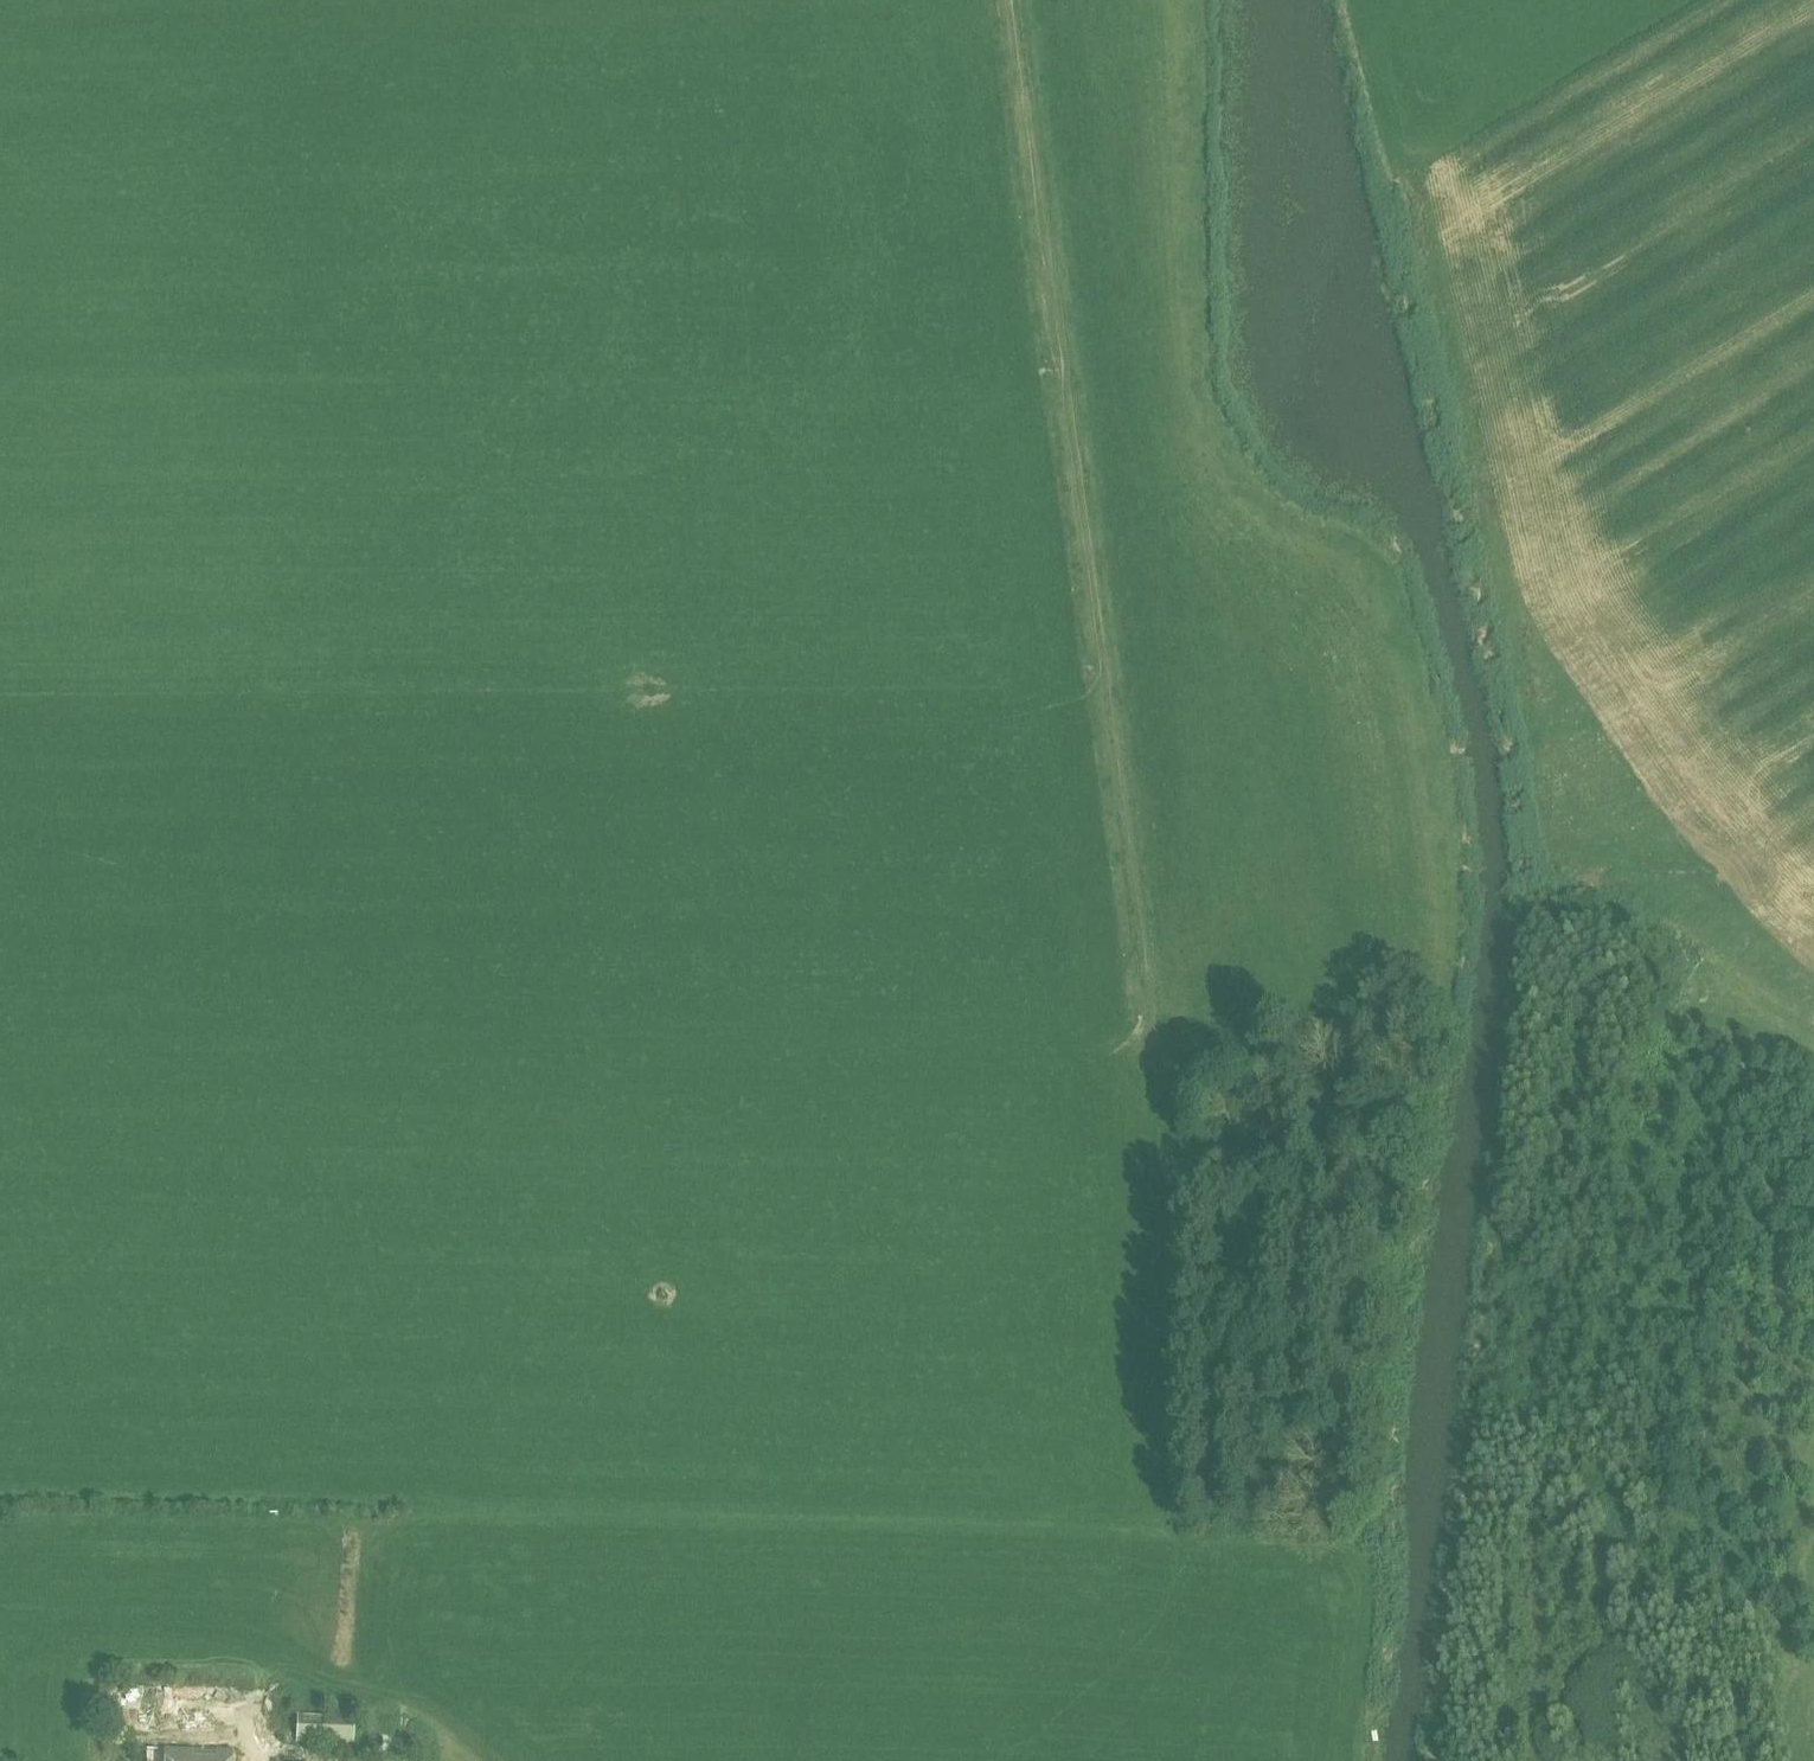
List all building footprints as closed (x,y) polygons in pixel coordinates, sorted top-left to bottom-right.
[(199,1728),(200,1702),(220,1703),(220,1683),(120,1681),(119,1727),(199,1728)] [(324,1715),(323,1745),(381,1746),(381,1716),(324,1715)] [(288,1760),(316,1760),(316,1736),(288,1736),(288,1760)] [(165,1760),(231,1760),(232,1750),(165,1749),(165,1760)]
